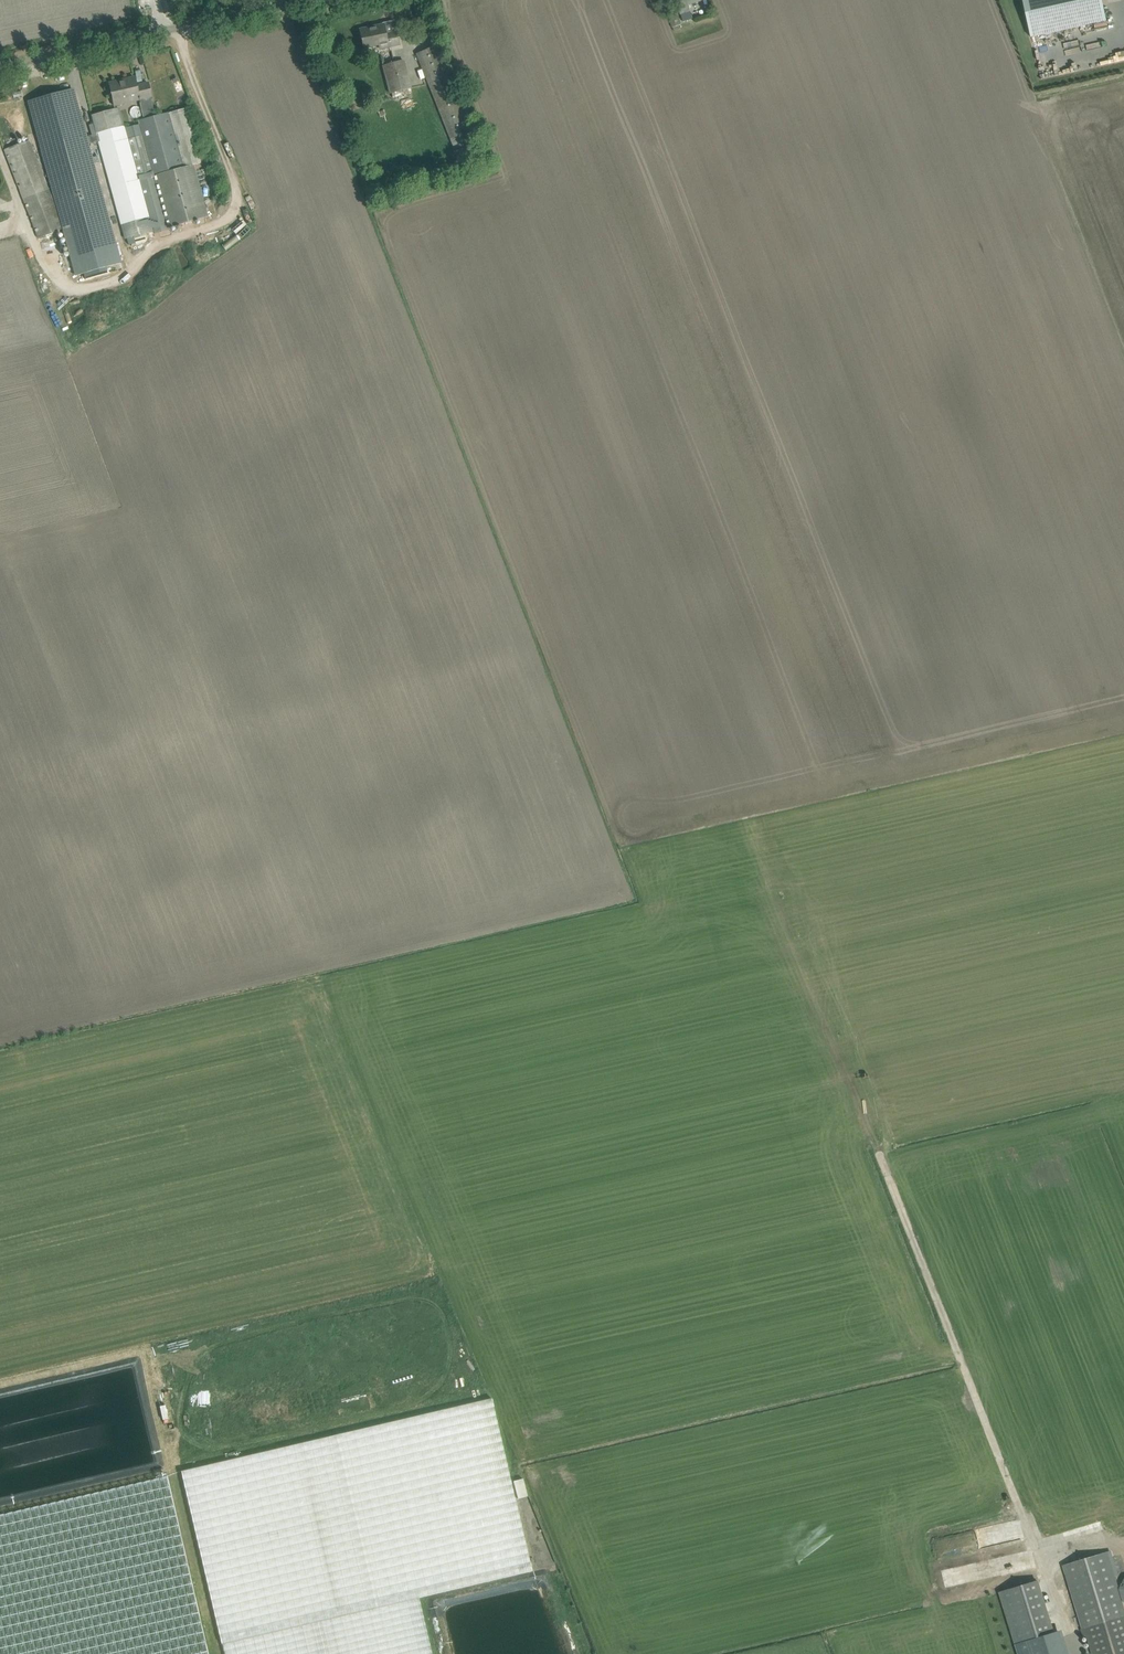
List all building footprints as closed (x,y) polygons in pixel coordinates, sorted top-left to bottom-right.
[(677,4),(683,21),(693,18),(689,5),(702,1),(702,0),(676,0),(677,4)] [(1102,0),(1023,0),(1031,37),(1107,20),(1102,0)] [(677,15),(669,17),(672,27),(680,25),(677,15)] [(399,45),(399,42),(397,32),(385,34),(383,25),(360,30),(362,40),(363,48),(379,45),(380,49),(399,45)] [(1045,44),(1045,52),(1063,51),(1062,43),(1045,44)] [(416,54),(420,64),(453,146),(474,138),(441,56),(437,45),(416,54)] [(384,66),(390,94),(411,89),(404,61),(384,66)] [(115,105),(140,100),(143,119),(155,117),(150,97),(151,97),(148,83),(136,86),(135,77),(124,80),(124,81),(110,84),(110,83),(109,83),(112,94),(115,105)] [(71,90),(27,103),(40,147),(56,203),(64,230),(77,274),(121,261),(109,217),(101,190),(88,146),(99,142),(122,225),(126,239),(127,239),(129,246),(137,243),(135,237),(207,217),(193,165),(200,163),(185,108),(168,113),(155,117),(143,119),(138,120),(139,125),(125,129),(124,125),(119,107),(115,108),(92,115),(97,134),(85,138),(84,134),(74,101),(71,91),(71,90)] [(5,150),(38,238),(63,229),(30,141),(5,150)] [(154,1354),(224,1653),(433,1653),(421,1604),(419,1597),(532,1571),(464,1282),(154,1354)] [(167,1477),(0,1515),(0,1653),(208,1653),(167,1477)] [(1093,1653),(1123,1653),(1123,1611),(1118,1590),(1106,1552),(1064,1565),(1083,1628),(1080,1629),(1082,1637),(1087,1636),(1093,1653)] [(1000,1592),(1016,1643),(1023,1641),(1053,1632),(1037,1580),(1000,1592)] [(1016,1643),(1019,1653),(1067,1653),(1060,1630),(1053,1632),(1023,1641),(1016,1643)]
